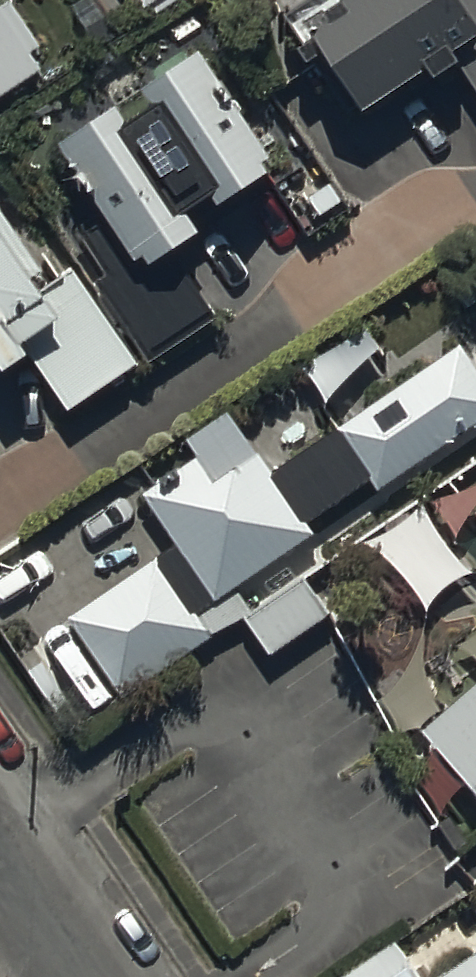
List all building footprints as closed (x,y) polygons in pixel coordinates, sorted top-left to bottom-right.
[(40,69),(29,53),(38,46),(9,0),(0,7),(0,96),(40,69)] [(151,14),(172,0),(142,0),(151,14)] [(301,32),(353,113),(417,72),(424,83),(452,65),(475,103),(475,0),(333,0),(296,24),(301,32)] [(208,38),(39,144),(83,213),(64,225),(92,268),(88,270),(141,353),(210,309),(178,258),(209,239),(200,225),(290,168),(208,38)] [(1,381),(29,362),(61,409),(135,360),(70,264),(47,279),(0,210),(0,380),(1,381)] [(141,501),(214,609),(314,542),(308,532),(372,489),(377,497),(475,430),(475,374),(460,351),(272,478),(257,455),(210,487),(195,465),(141,501)] [(68,623),(69,626),(121,707),(213,648),(198,623),(194,626),(157,567),(68,623)] [(215,642),(242,624),(269,662),(328,620),(302,583),(253,618),(239,599),(203,622),(215,642)] [(461,649),(475,667),(475,637),(461,649)] [(419,738),(475,807),(475,692),(419,738)] [(395,951),(355,976),(413,976),(395,951)] [(448,976),(475,976),(475,958),(448,976)]
